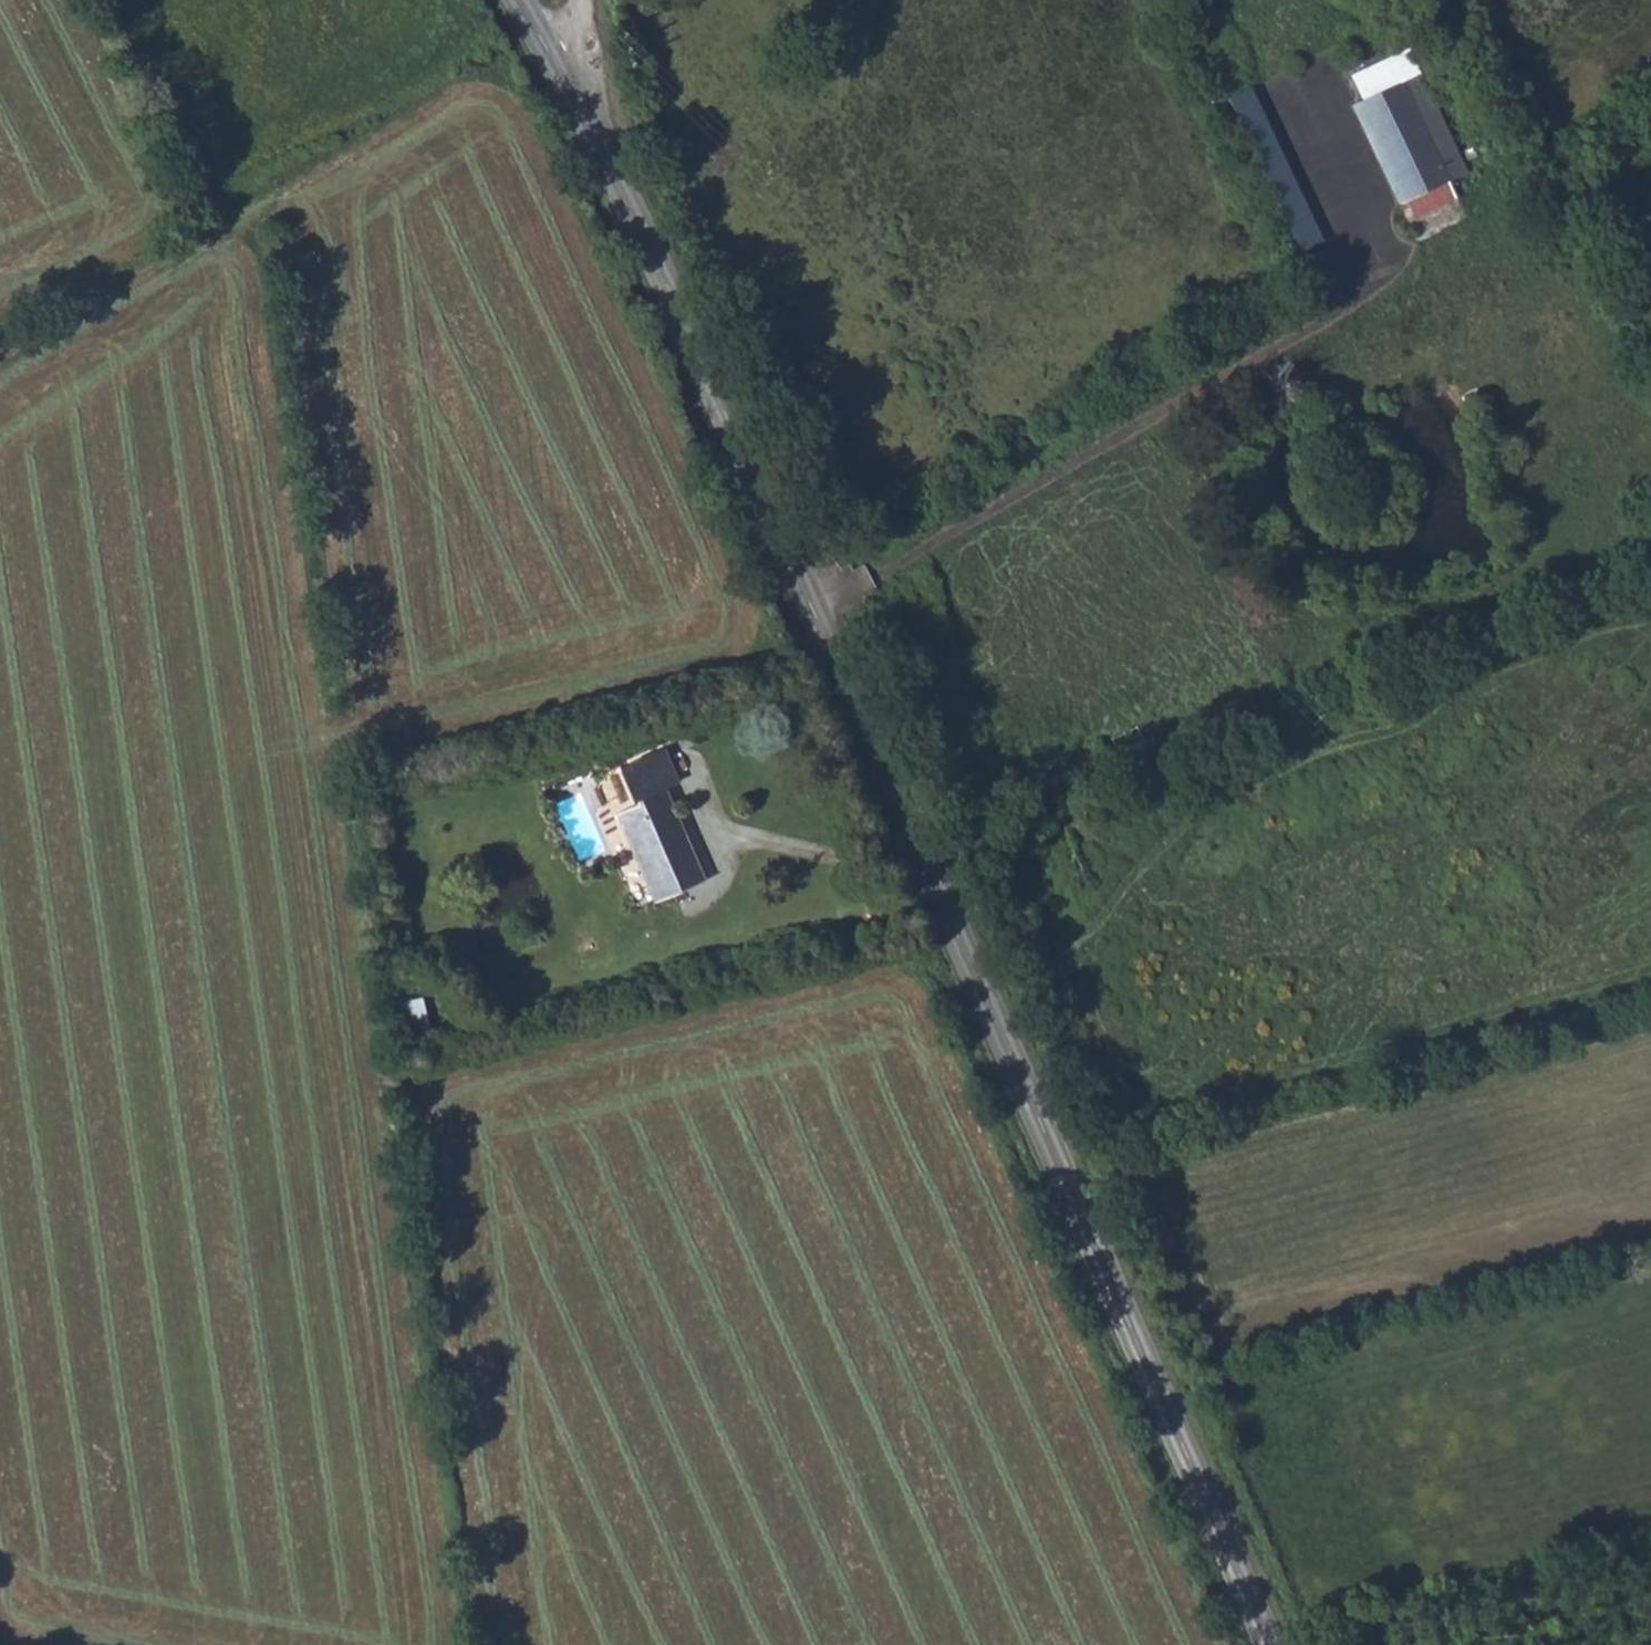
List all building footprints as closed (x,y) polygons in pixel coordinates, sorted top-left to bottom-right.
[(1385,80),(1435,180),(1459,167),(1408,68),(1385,80)] [(1385,80),(1361,91),(1412,191),(1435,180),(1385,80)] [(1254,86),(1234,95),(1310,243),(1329,234),(1254,86)] [(597,774),(613,811),(636,799),(640,807),(622,816),(659,904),(705,884),(665,788),(677,782),(662,745),(597,774)] [(401,1036),(431,1030),(424,995),(393,1001),(401,1036)]
